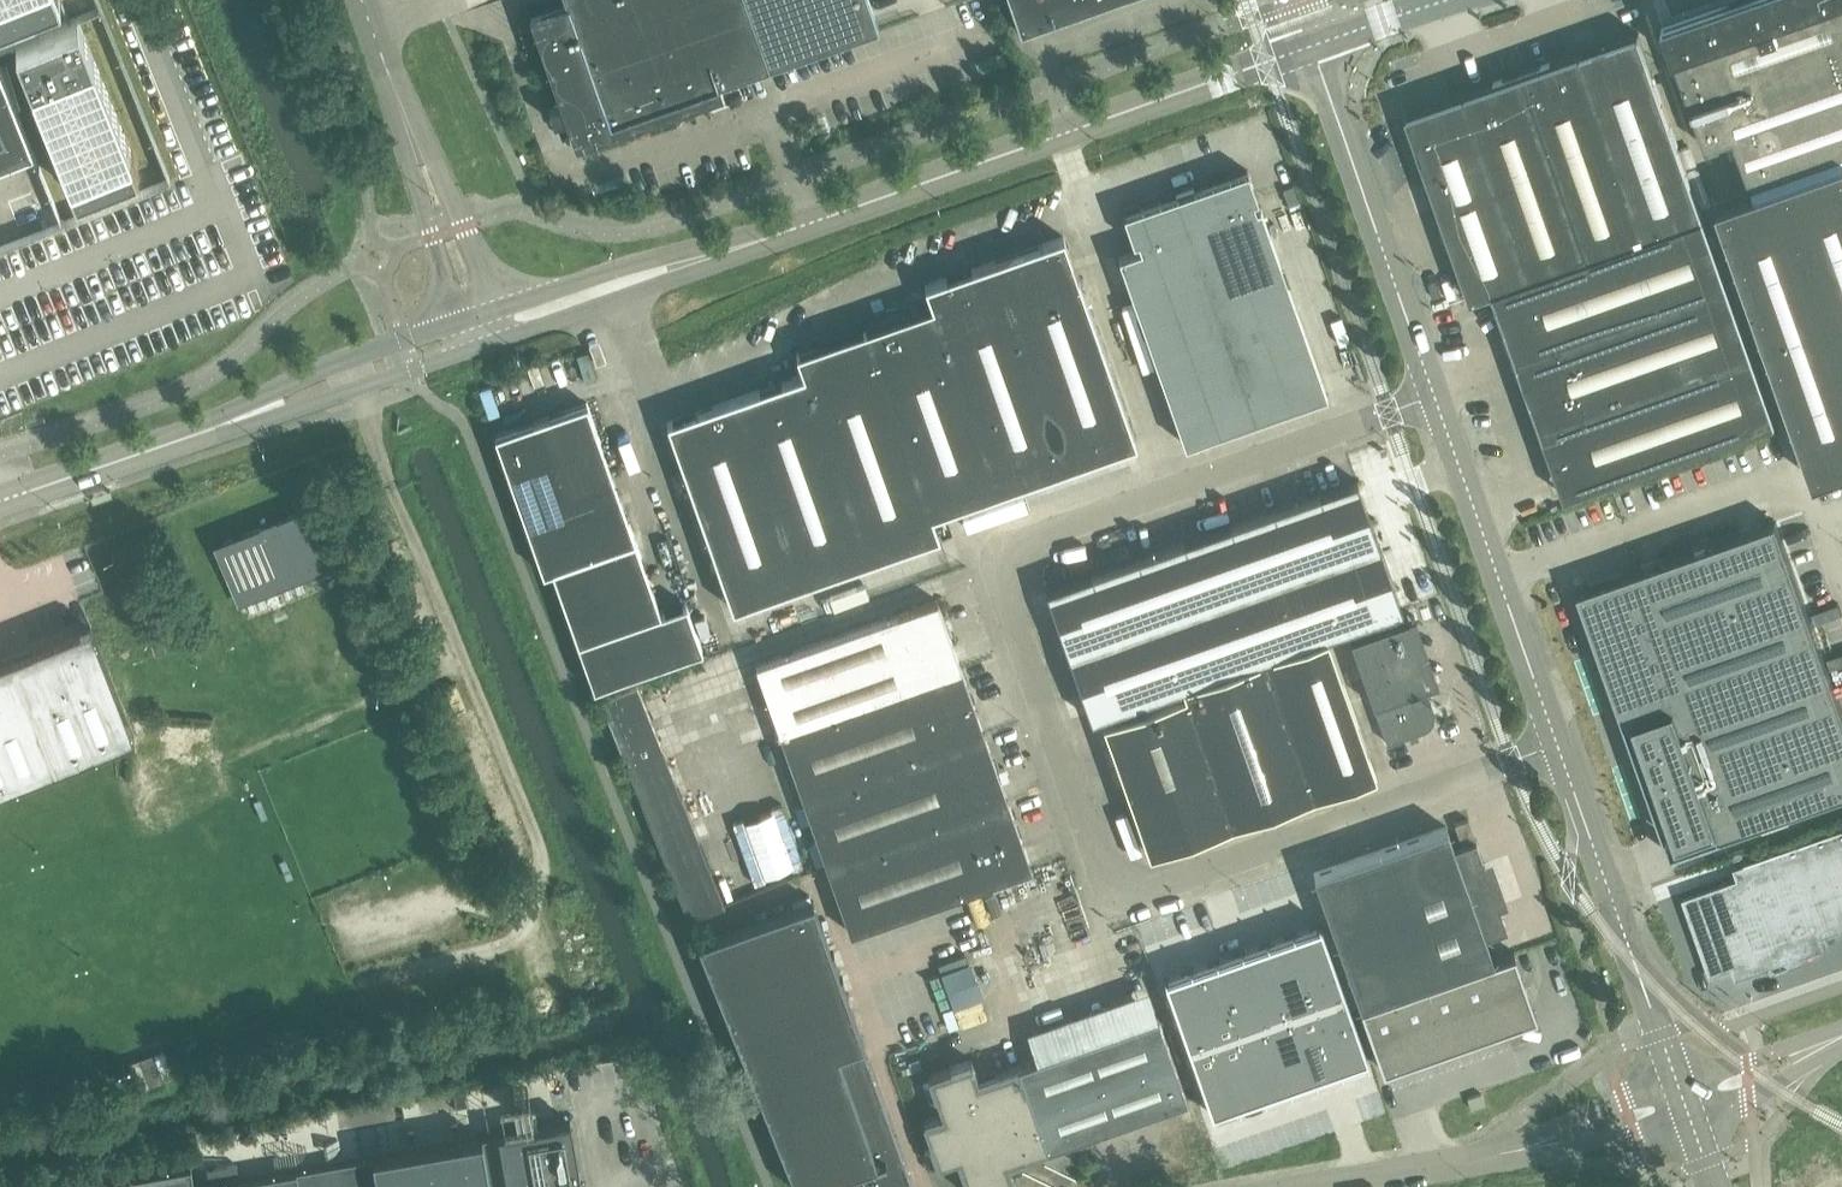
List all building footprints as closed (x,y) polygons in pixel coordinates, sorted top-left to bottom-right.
[(40,0),(0,0),(0,16),(40,0)] [(576,143),(614,130),(611,120),(879,26),(870,0),(566,0),(567,1),(530,14),(562,102),(554,105),(556,109),(550,111),(552,116),(558,114),(559,118),(566,116),(576,143)] [(1021,30),(1107,0),(1010,0),(1021,30)] [(1663,22),(1707,145),(1735,135),(1752,183),(1754,183),(1756,190),(1718,203),(1815,478),(1841,468),(1841,0),(1728,0),(1663,22)] [(78,15),(15,40),(66,165),(59,168),(68,189),(74,186),(75,190),(138,165),(78,15)] [(1639,31),(1407,113),(1472,297),(1472,298),(1494,290),(1510,336),(1512,335),(1527,379),(1526,380),(1542,426),(1752,352),(1653,70),(1639,31)] [(33,148),(0,65),(0,161),(33,148)] [(1248,169),(1177,193),(1255,418),(1327,392),(1248,169)] [(1255,418),(1177,193),(1124,212),(1134,240),(1138,239),(1141,247),(1119,255),(1185,442),(1255,418)] [(668,421),(733,606),(939,533),(932,513),(1136,441),(1063,235),(926,284),(933,304),(797,352),(804,373),(668,421)] [(1752,352),(1542,426),(1558,472),(1559,471),(1567,493),(1566,493),(1566,495),(1777,421),(1776,419),(1752,352)] [(587,401),(541,417),(566,486),(612,470),(587,401)] [(495,433),(527,525),(620,492),(612,470),(566,486),(541,417),(495,433)] [(1092,717),(1183,685),(1327,635),(1347,627),(1402,607),(1357,479),(1046,588),(1092,717)] [(544,571),(552,568),(552,567),(636,538),(620,492),(527,525),(544,571)] [(306,507),(217,543),(240,601),(329,566),(306,507)] [(1640,568),(1579,590),(1626,723),(1631,721),(1635,720),(1678,841),(1717,827),(1720,836),(1841,793),(1841,704),(1777,520),(1640,568)] [(552,567),(552,568),(594,686),(703,648),(687,602),(662,610),(636,538),(552,567)] [(756,663),(780,730),(962,666),(961,664),(960,665),(953,646),(955,646),(938,599),(756,663)] [(1402,607),(1347,627),(1387,741),(1424,728),(1431,723),(1434,716),(1434,711),(1437,705),(1425,685),(1438,680),(1415,613),(1406,617),(1402,607)] [(91,623),(13,654),(57,765),(135,735),(91,624),(92,624),(91,623)] [(1185,693),(1103,721),(1105,725),(1111,743),(1113,747),(1119,765),(1120,769),(1126,786),(1150,852),(1212,830),(1252,816),(1376,772),(1367,748),(1327,635),(1183,685),(1185,693)] [(0,659),(0,788),(57,765),(13,654),(0,659)] [(780,730),(804,797),(985,733),(962,666),(780,730)] [(725,902),(637,682),(601,697),(689,917),(725,902)] [(804,797),(827,864),(1009,800),(1008,798),(1007,798),(1000,780),(1002,779),(985,733),(804,797)] [(1009,800),(827,864),(851,931),(1032,867),(1031,864),(1030,865),(1024,847),(1025,846),(1009,800)] [(1455,822),(1462,841),(1475,836),(1468,817),(1455,822)] [(1454,847),(1447,825),(1314,872),(1361,1004),(1392,993),(1422,983),(1453,972),(1483,961),(1493,957),(1486,936),(1507,928),(1498,902),(1498,903),(1492,887),(1493,886),(1491,881),(1490,881),(1484,865),(1485,865),(1476,839),(1454,847)] [(1745,862),(1749,873),(1683,895),(1711,975),(1732,967),(1736,978),(1826,946),(1823,935),(1841,928),(1841,827),(1745,862)] [(866,1186),(914,1186),(863,1044),(865,1043),(814,899),(708,937),(698,941),(797,1186),(809,1186),(836,1177),(835,1175),(841,1172),(859,1166),(866,1186)] [(1318,999),(1344,989),(1321,923),(1294,932),(1318,999)] [(1318,999),(1294,932),(1268,941),(1292,1008),(1318,999)] [(1292,1008),(1268,941),(1243,950),(1266,1017),(1292,1008)] [(1266,1017),(1243,950),(1217,959),(1241,1026),(1266,1017)] [(1537,1014),(1514,951),(1483,961),(1506,1025),(1537,1014)] [(1241,1026),(1217,959),(1191,968),(1215,1035),(1241,1026)] [(1506,1025),(1483,961),(1453,972),(1475,1036),(1506,1025)] [(1191,968),(1165,978),(1188,1044),(1215,1035),(1191,968)] [(1453,972),(1422,983),(1444,1046),(1475,1036),(1453,972)] [(1422,983),(1392,993),(1414,1057),(1444,1046),(1422,983)] [(1344,989),(1318,999),(1341,1066),(1368,1056),(1344,989)] [(1392,993),(1361,1004),(1383,1068),(1414,1057),(1392,993)] [(1292,1008),(1316,1075),(1341,1066),(1318,999),(1292,1008)] [(1290,1084),(1316,1075),(1292,1008),(1266,1017),(1290,1084)] [(923,1120),(938,1163),(958,1156),(964,1174),(969,1186),(997,1186),(1015,1181),(1013,1174),(1021,1171),(1021,1170),(1025,1159),(1024,1155),(1025,1155),(1187,1097),(1158,1015),(1058,1050),(1039,1057),(979,1078),(972,1058),(964,1061),(929,1073),(943,1113),(923,1120)] [(1241,1026),(1264,1093),(1290,1084),(1266,1017),(1241,1026)] [(1264,1093),(1241,1026),(1215,1035),(1239,1102),(1264,1093)] [(1188,1044),(1212,1111),(1239,1102),(1215,1035),(1188,1044)] [(164,1047),(128,1061),(131,1069),(139,1088),(175,1074),(170,1062),(164,1047)] [(74,1186),(582,1186),(570,1119),(492,1133),(492,1134),(470,1138),(470,1137),(469,1137),(469,1139),(446,1142),(446,1141),(445,1141),(445,1143),(423,1147),(422,1145),(421,1146),(421,1147),(399,1151),(399,1149),(398,1150),(398,1151),(375,1155),(375,1154),(374,1154),(374,1155),(352,1159),(351,1158),(350,1158),(350,1159),(328,1163),(328,1162),(327,1162),(327,1163),(304,1167),(304,1166),(303,1166),(303,1168),(281,1172),(280,1170),(279,1170),(279,1172),(272,1173),(271,1171),(250,1175),(251,1177),(243,1178),(243,1176),(241,1177),(239,1163),(211,1168),(213,1182),(195,1185),(191,1166),(74,1186)]
